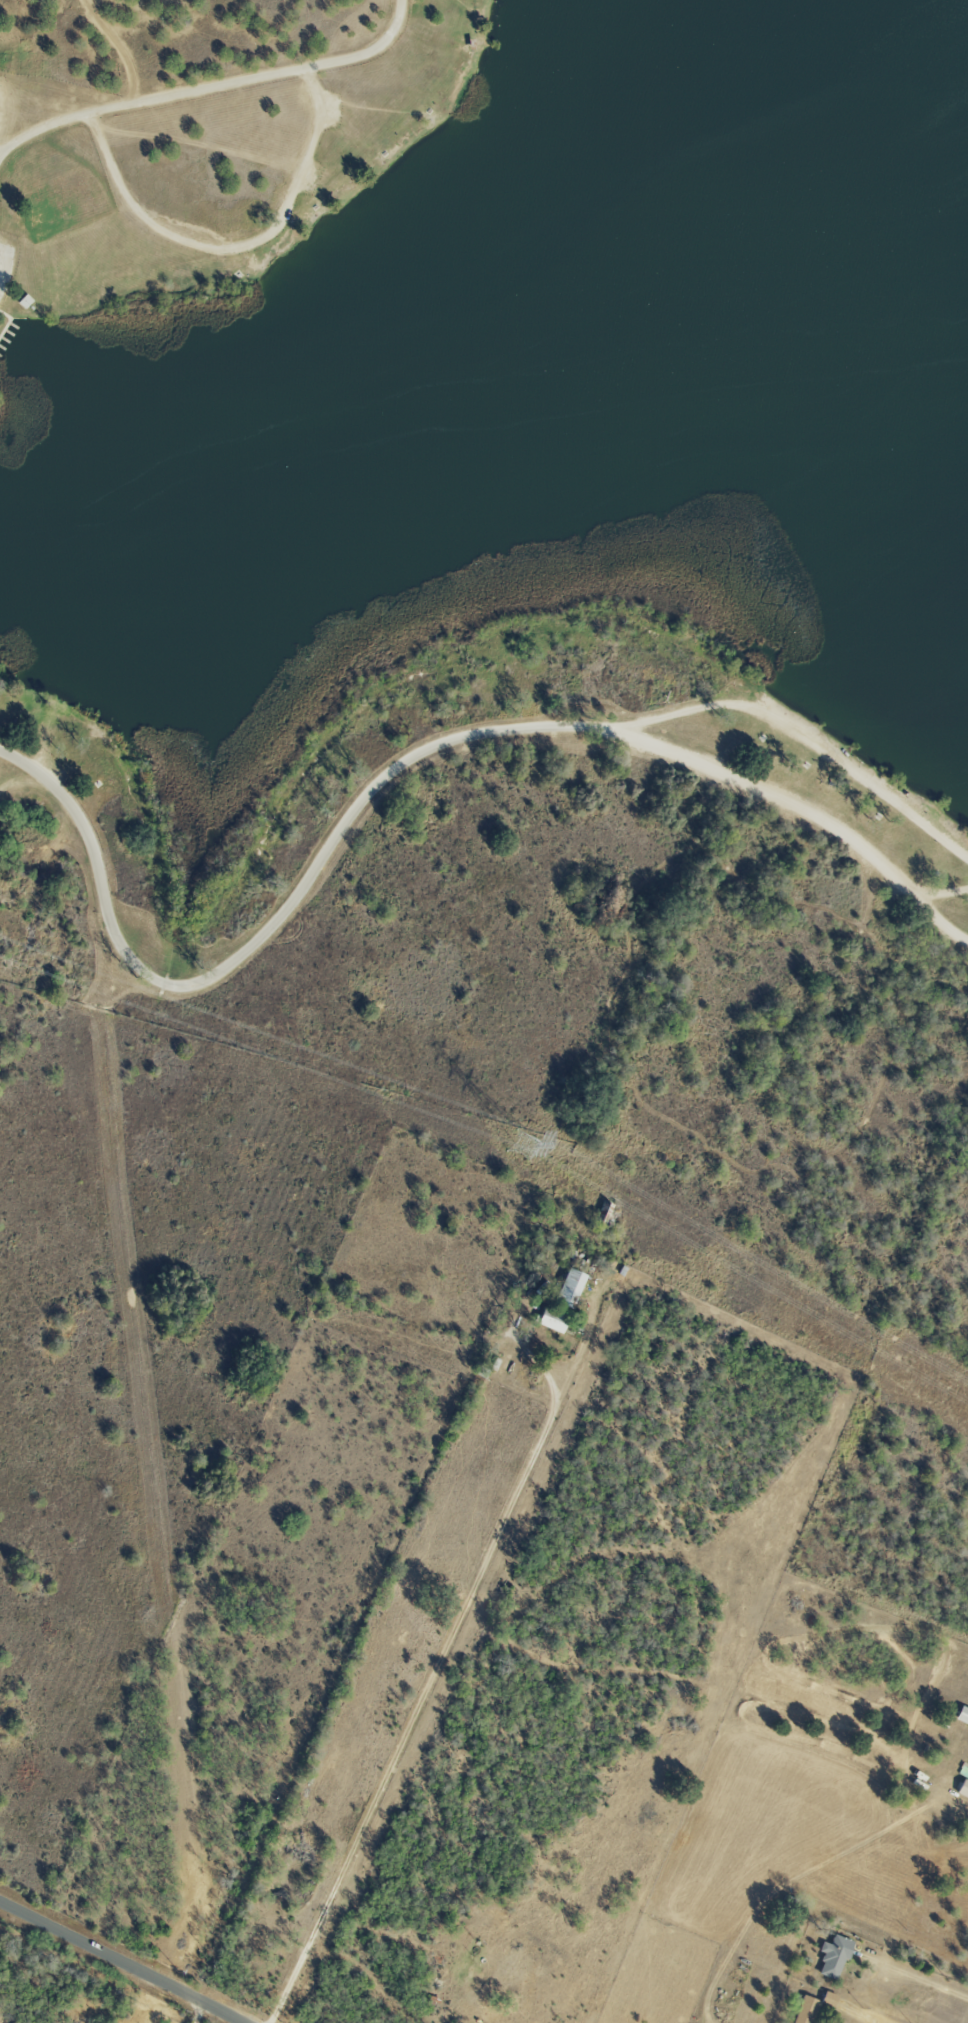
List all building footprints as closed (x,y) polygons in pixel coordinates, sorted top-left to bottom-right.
[(584,1275),(567,1268),(552,1301),(570,1309),(584,1275)] [(535,1325),(562,1333),(568,1314),(542,1305),(535,1325)] [(967,1726),(967,1710),(958,1707),(953,1721),(967,1726)] [(961,1779),(955,1794),(967,1799),(967,1782),(961,1779)] [(851,1941),(832,1934),(828,1944),(821,1941),(817,1950),(824,1953),(816,1973),(836,1980),(851,1941)] [(836,1996),(825,1991),(820,2002),(831,2007),(836,1996)] [(801,1995),(792,2022),(813,2022),(820,2001),(801,1995)]
